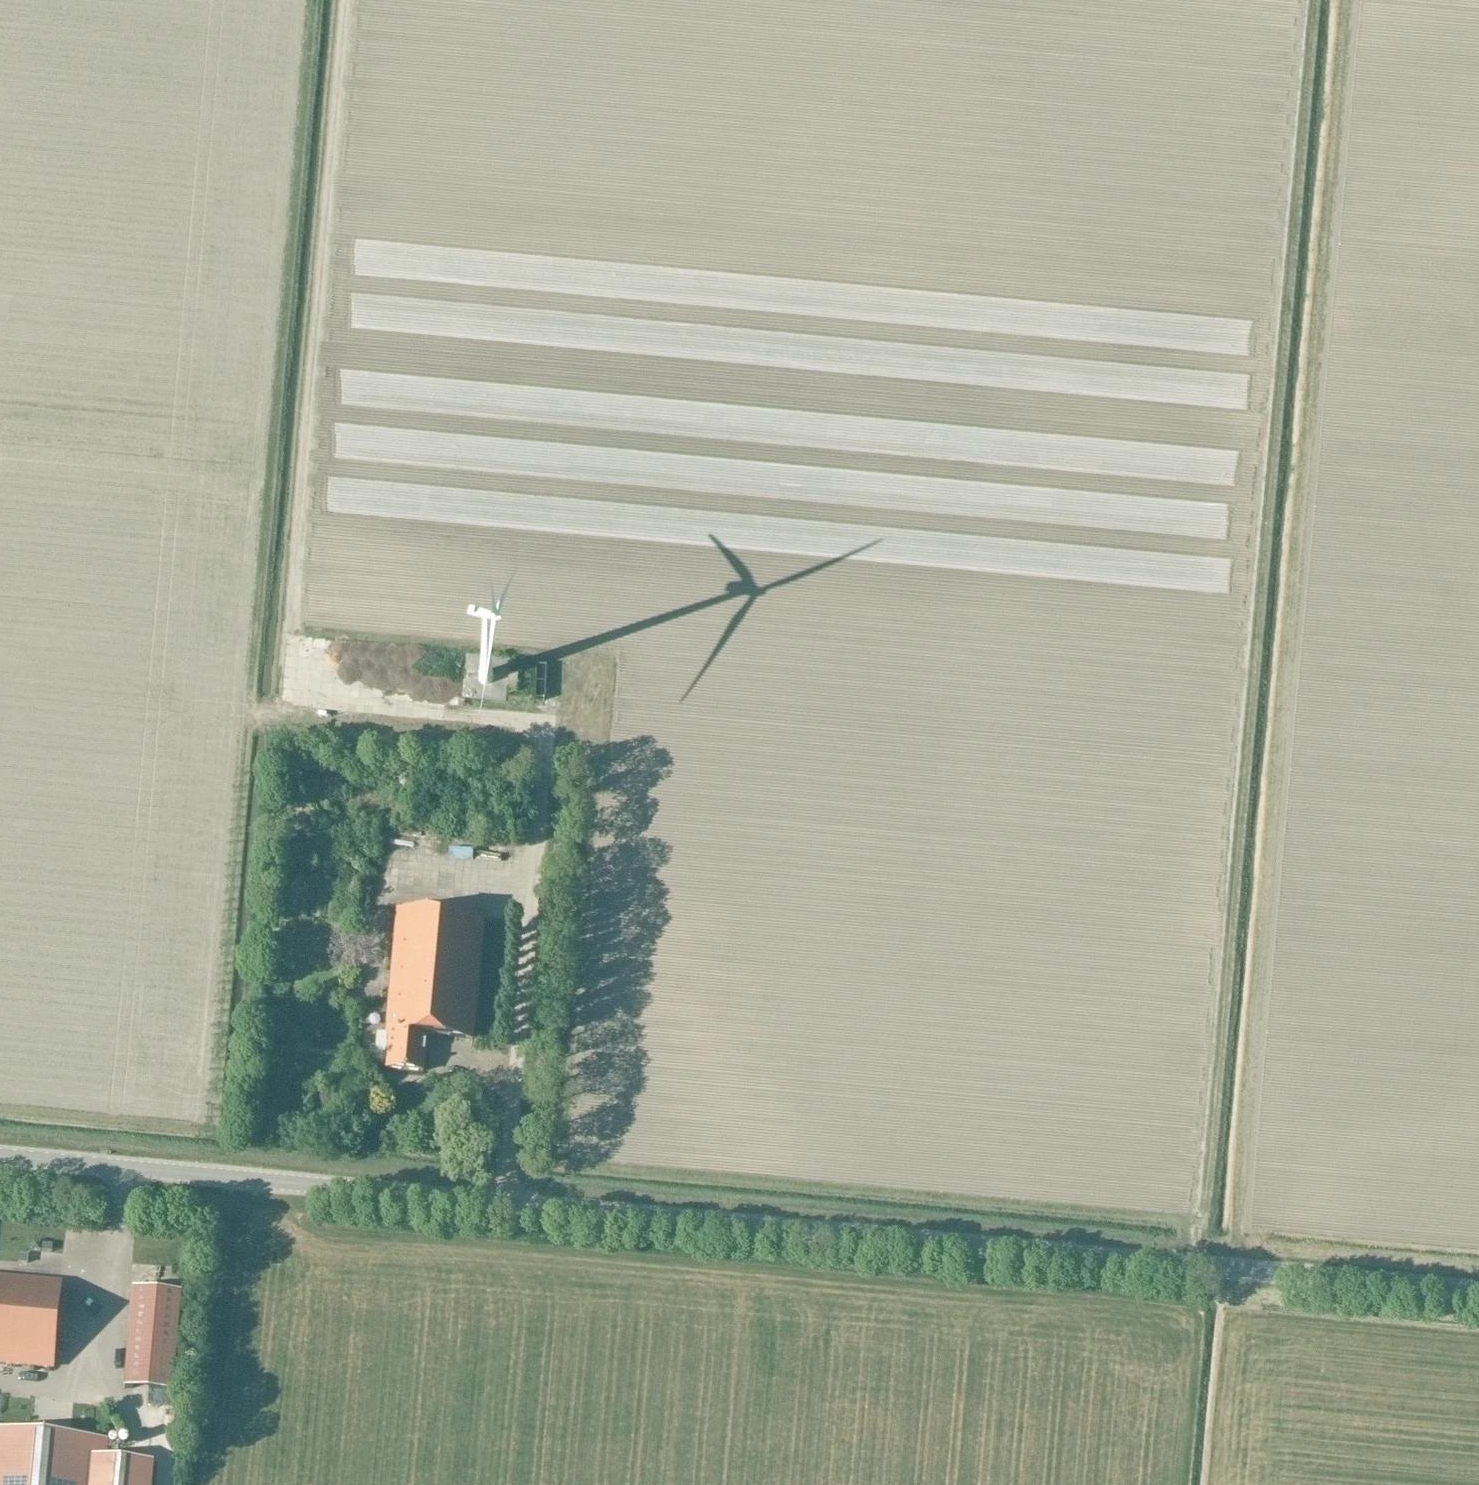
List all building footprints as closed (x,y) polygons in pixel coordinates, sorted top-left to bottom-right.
[(485,685),(486,685),(487,685),(488,684),(489,684),(490,683),(491,683),(491,682),(492,682),(492,681),(492,680),(493,680),(493,679),(493,678),(493,677),(493,676),(492,675),(492,674),(491,673),(490,672),(489,672),(489,671),(488,671),(487,671),(486,671),(485,671),(484,671),(483,671),(482,672),(481,672),(481,673),(480,674),(480,675),(479,675),(479,676),(479,677),(479,678),(479,679),(479,680),(480,681),(480,682),(481,682),(481,683),(482,683),(482,684),(483,684),(484,684),(485,685)] [(388,1069),(423,1072),(426,1034),(473,1040),(484,917),(400,910),(387,1034),(378,1033),(375,1063),(389,1065),(388,1069)] [(53,1367),(61,1282),(0,1276),(0,1363),(53,1367)] [(182,1292),(133,1288),(125,1388),(172,1392),(182,1292)] [(185,1410),(174,1409),(164,1408),(162,1426),(184,1427),(185,1410)] [(152,1461),(103,1457),(105,1439),(0,1429),(0,1484),(149,1484),(152,1461)]
